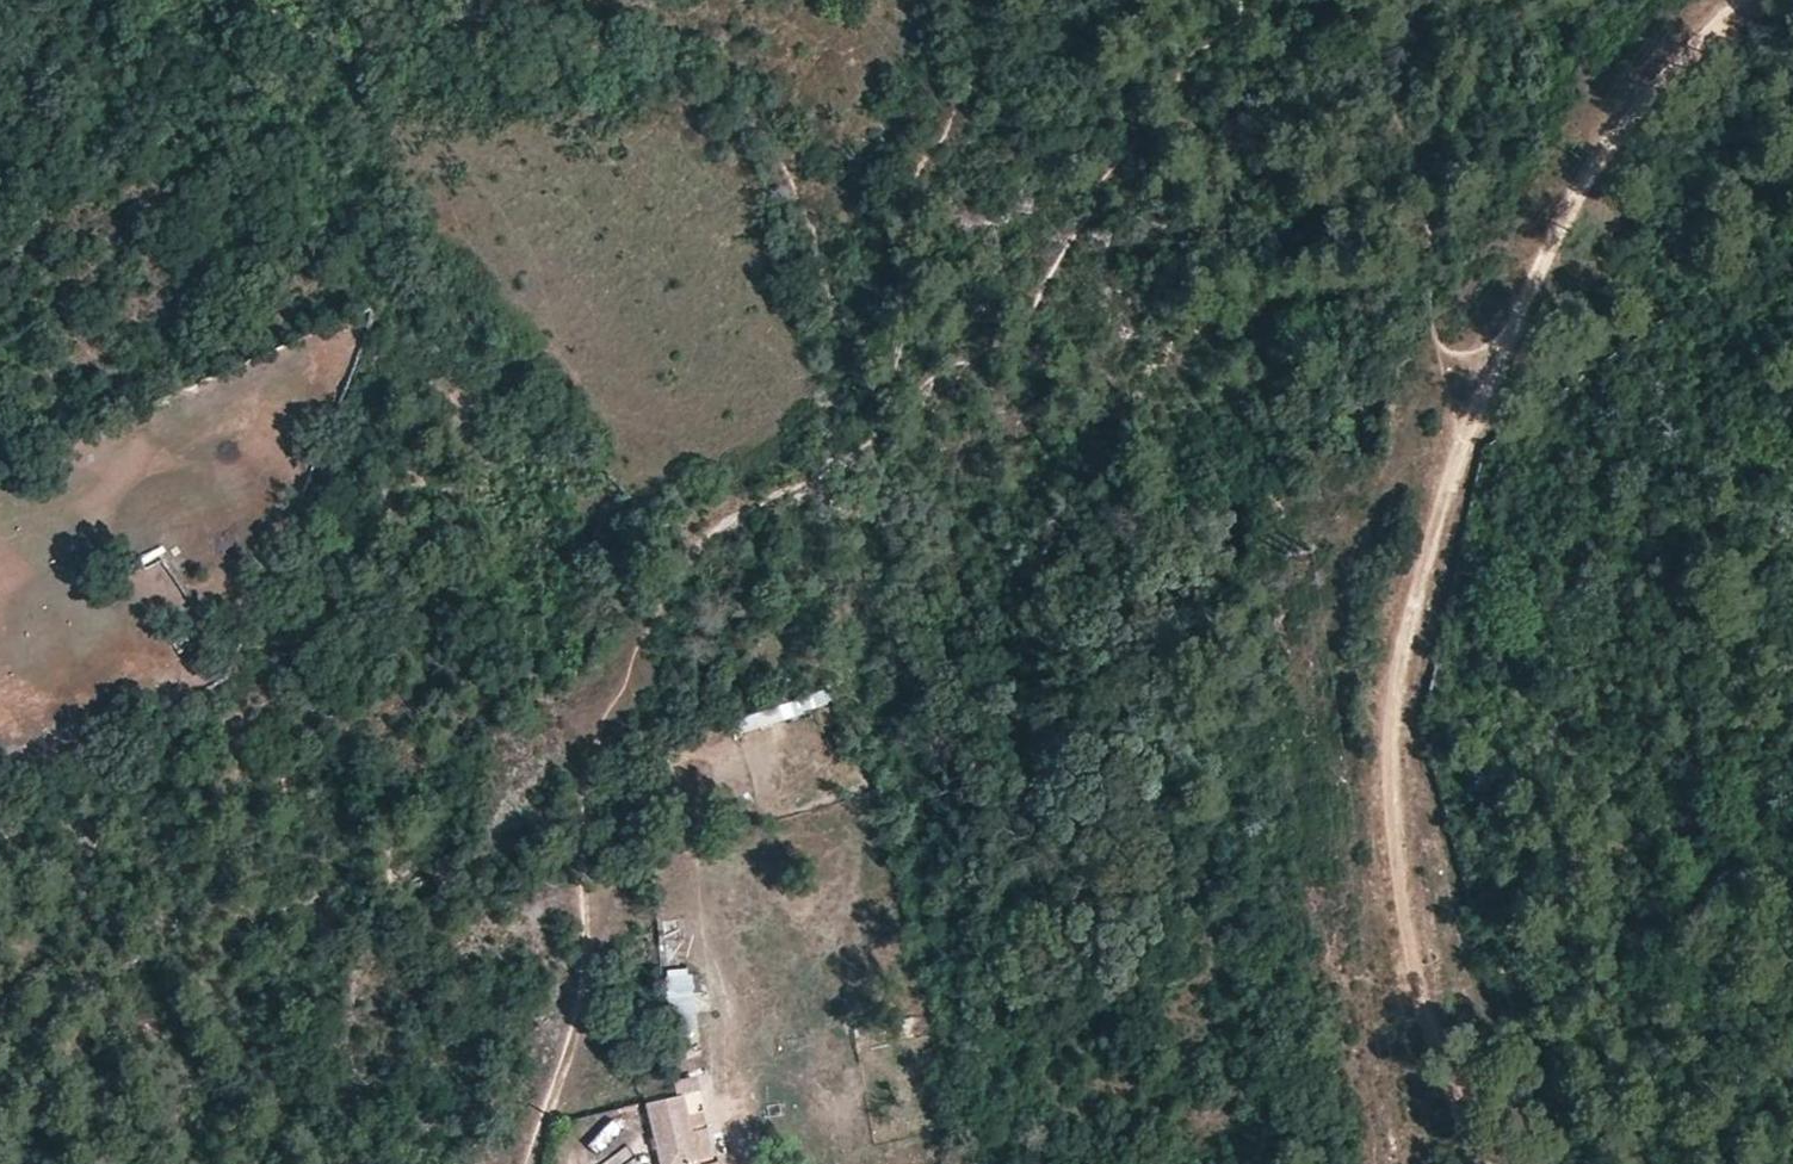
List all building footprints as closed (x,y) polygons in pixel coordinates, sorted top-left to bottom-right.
[(831,699),(826,690),(807,696),(811,708),(828,703),(827,701),(831,699)] [(811,708),(807,696),(798,699),(802,711),(811,708)] [(736,735),(803,713),(802,711),(798,699),(731,720),(736,735)] [(853,742),(844,726),(831,734),(839,749),(853,742)] [(698,1029),(691,969),(690,969),(690,965),(677,966),(677,968),(666,969),(674,1032),(698,1029)] [(700,1090),(697,1078),(674,1084),(676,1096),(700,1090)] [(701,1090),(700,1090),(676,1096),(647,1102),(661,1163),(700,1163),(699,1160),(716,1155),(701,1090)]
